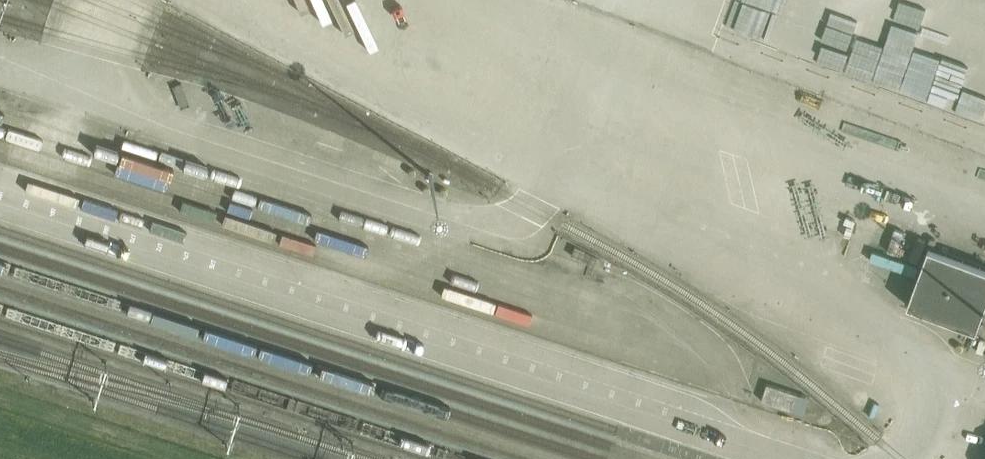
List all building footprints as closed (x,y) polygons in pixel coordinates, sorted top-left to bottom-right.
[(910,306),(979,331),(984,313),(984,269),(931,249),(910,306)] [(799,394),(768,384),(762,401),(793,411),(799,394)]
